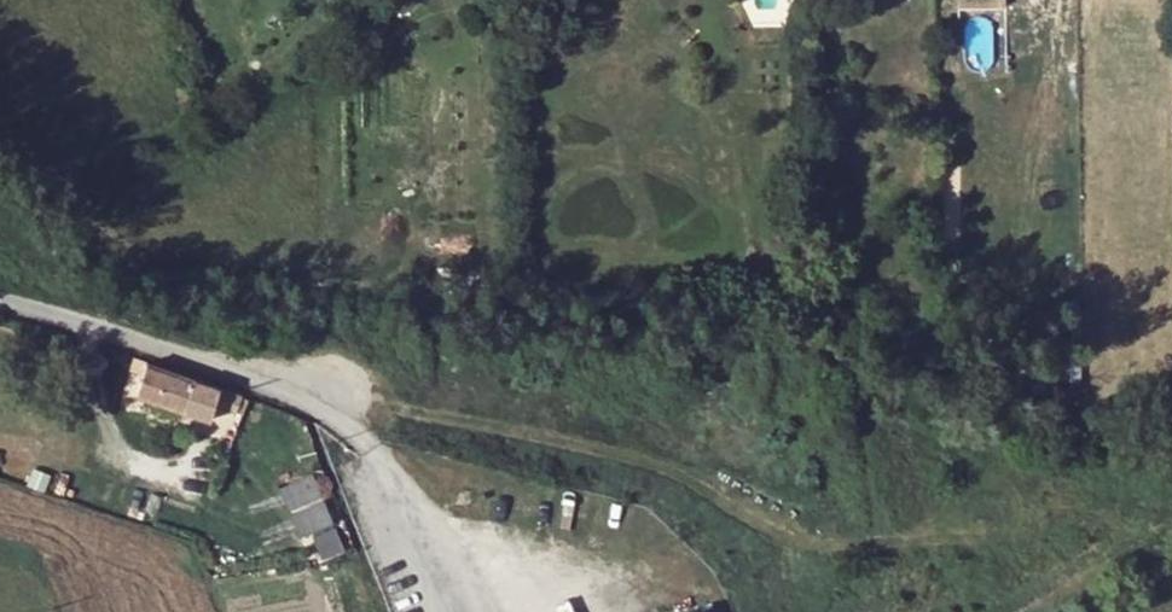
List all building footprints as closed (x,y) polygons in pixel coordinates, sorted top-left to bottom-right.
[(135,357),(132,368),(146,372),(150,361),(135,357)] [(240,405),(245,394),(150,361),(146,372),(138,393),(212,419),(217,403),(233,409),(234,403),(240,405)] [(316,531),(324,554),(343,548),(315,469),(278,482),(298,538),(316,531)]
